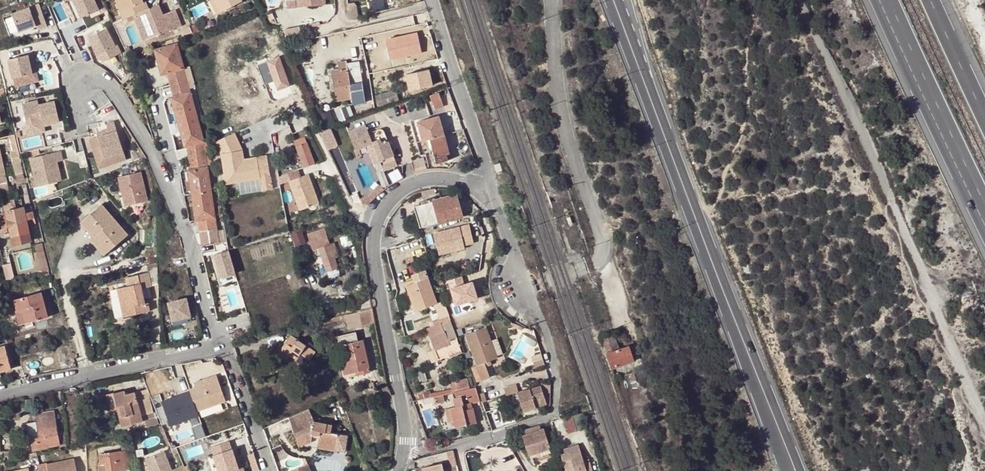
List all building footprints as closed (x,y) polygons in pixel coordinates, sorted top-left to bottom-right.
[(69,1),(77,19),(82,17),(74,0),(70,0),(69,1)] [(99,9),(95,0),(74,0),(82,17),(99,9)] [(122,10),(118,0),(114,0),(119,11),(122,10)] [(122,10),(119,11),(122,19),(133,15),(139,12),(145,10),(140,0),(118,0),(122,10)] [(222,11),(217,0),(211,0),(218,13),(222,11)] [(222,11),(243,1),(243,0),(217,0),(222,11)] [(49,25),(40,3),(13,14),(20,31),(38,24),(39,28),(49,25)] [(174,9),(166,13),(167,15),(164,17),(162,14),(158,4),(145,10),(139,12),(150,38),(181,25),(174,9)] [(358,16),(356,5),(349,6),(349,18),(358,16)] [(133,15),(144,40),(150,38),(139,12),(133,15)] [(115,45),(106,27),(87,37),(91,44),(92,44),(98,54),(99,54),(105,51),(115,45)] [(390,57),(423,53),(421,33),(388,36),(390,57)] [(190,169),(188,169),(196,219),(198,219),(202,244),(219,242),(204,140),(178,42),(156,50),(159,61),(164,60),(168,73),(175,96),(172,96),(185,145),(187,145),(190,169)] [(10,58),(14,77),(33,73),(31,62),(35,61),(33,53),(10,58)] [(290,81),(285,67),(281,57),(261,65),(265,75),(273,72),(280,90),(292,86),(290,81)] [(163,74),(168,73),(164,60),(159,61),(163,74)] [(352,98),(353,103),(366,102),(363,82),(359,83),(358,75),(350,76),(348,60),(339,61),(340,67),(332,68),(337,100),(352,98)] [(289,65),(285,67),(290,81),(295,79),(289,65)] [(408,73),(411,89),(434,83),(430,68),(408,73)] [(400,97),(397,88),(376,95),(379,104),(400,97)] [(441,91),(432,94),(437,108),(446,105),(441,91)] [(56,100),(40,104),(39,99),(22,103),(27,125),(43,121),(44,125),(60,121),(56,100)] [(427,122),(435,152),(436,156),(438,161),(452,157),(446,135),(444,135),(439,119),(427,122)] [(105,157),(124,151),(115,121),(107,124),(109,128),(110,133),(99,137),(105,157)] [(371,131),(368,123),(350,130),(357,148),(361,146),(375,141),(375,143),(381,158),(384,166),(398,161),(385,126),(371,131)] [(333,127),(323,132),(330,149),(340,145),(333,127)] [(110,133),(109,128),(97,132),(99,137),(110,133)] [(57,137),(48,138),(47,133),(20,137),(21,147),(58,142),(57,137)] [(235,134),(216,143),(222,154),(227,185),(261,179),(257,158),(244,160),(243,151),(235,134)] [(105,157),(99,137),(90,139),(100,168),(127,159),(124,151),(105,157)] [(316,162),(307,137),(296,141),(305,166),(316,162)] [(375,143),(370,145),(375,161),(381,158),(375,143)] [(8,182),(9,182),(1,146),(0,146),(0,184),(8,182)] [(339,147),(332,150),(339,167),(347,164),(339,147)] [(33,181),(35,187),(63,180),(58,161),(64,160),(62,150),(31,157),(37,180),(33,181)] [(398,161),(384,166),(385,169),(399,163),(398,161)] [(500,163),(494,165),(497,173),(503,171),(500,163)] [(149,201),(141,172),(120,177),(126,205),(149,201)] [(320,202),(310,173),(291,179),(301,209),(320,202)] [(362,197),(364,202),(370,203),(373,200),(373,199),(378,194),(382,191),(384,188),(386,187),(381,182),(370,194),(362,197)] [(440,223),(462,217),(456,194),(434,201),(440,223)] [(413,207),(419,229),(437,223),(437,224),(440,223),(434,201),(413,207)] [(129,235),(103,204),(81,222),(94,237),(106,250),(119,239),(121,242),(129,235)] [(32,207),(2,214),(6,229),(11,227),(15,245),(31,241),(27,222),(35,220),(32,207)] [(468,224),(433,233),(438,255),(464,249),(463,246),(473,243),(468,224)] [(331,242),(326,228),(309,234),(314,250),(321,248),(329,271),(340,267),(336,257),(341,256),(335,241),(331,242)] [(292,234),(297,245),(307,242),(303,230),(292,234)] [(119,239),(106,250),(94,237),(91,240),(105,255),(121,242),(119,239)] [(36,246),(38,254),(45,252),(43,244),(36,246)] [(1,250),(9,280),(16,278),(8,248),(1,250)] [(329,271),(321,248),(314,250),(322,274),(329,271)] [(238,273),(231,249),(217,253),(224,277),(238,273)] [(38,254),(40,261),(47,259),(45,252),(38,254)] [(50,274),(47,259),(40,261),(43,272),(45,272),(45,275),(50,274)] [(159,284),(158,262),(147,265),(149,272),(151,286),(159,284)] [(412,274),(415,283),(427,278),(424,270),(412,274)] [(118,288),(124,316),(150,311),(148,303),(146,303),(143,288),(151,286),(149,272),(127,277),(128,285),(118,288)] [(464,276),(452,278),(455,304),(480,301),(478,281),(465,282),(464,276)] [(436,304),(427,278),(415,283),(406,286),(415,311),(436,304)] [(49,317),(42,292),(15,300),(17,310),(23,309),(26,323),(49,317)] [(173,320),(191,316),(187,297),(168,302),(173,320)] [(433,319),(439,317),(436,305),(429,307),(433,319)] [(374,307),(346,314),(350,328),(377,322),(374,307)] [(26,323),(23,309),(17,310),(21,324),(26,323)] [(449,320),(450,320),(448,315),(432,321),(433,326),(440,324),(449,320)] [(440,324),(443,332),(429,337),(434,350),(431,350),(436,362),(461,352),(449,320),(440,324)] [(433,326),(426,328),(429,337),(443,332),(440,324),(433,326)] [(489,378),(485,367),(484,363),(490,361),(496,359),(489,339),(485,328),(464,336),(475,366),(481,381),(489,378)] [(346,374),(356,371),(362,369),(363,373),(372,371),(364,339),(359,340),(357,331),(336,336),(339,347),(342,346),(346,359),(343,360),(346,374)] [(613,333),(601,337),(612,368),(633,361),(628,346),(619,350),(613,333)] [(297,357),(295,360),(304,366),(309,358),(312,355),(315,350),(292,334),(279,352),(288,359),(290,356),(292,353),(297,357)] [(494,337),(489,339),(496,359),(501,357),(494,337)] [(5,345),(0,347),(0,373),(12,370),(5,345)] [(302,369),(304,366),(295,360),(293,363),(302,369)] [(476,383),(481,381),(475,366),(470,368),(476,383)] [(216,376),(207,378),(209,382),(194,386),(189,388),(197,411),(224,401),(216,376)] [(194,386),(209,382),(207,378),(193,383),(194,386)] [(452,393),(469,389),(467,379),(449,383),(452,393)] [(548,382),(540,385),(543,394),(549,392),(548,382)] [(503,389),(506,396),(517,392),(518,392),(516,385),(503,389)] [(546,404),(543,394),(540,385),(528,389),(518,392),(517,392),(523,411),(546,404)] [(449,408),(453,422),(454,428),(476,423),(472,409),(471,409),(470,404),(479,402),(475,388),(471,389),(469,389),(452,393),(455,407),(449,408)] [(124,391),(113,394),(117,410),(121,427),(144,421),(146,427),(155,425),(146,389),(126,395),(124,391)] [(422,392),(423,399),(431,397),(430,390),(422,392)] [(110,412),(117,410),(113,394),(113,393),(106,395),(110,412)] [(431,397),(423,399),(422,399),(423,405),(434,403),(434,404),(444,402),(442,395),(436,396),(431,397)] [(31,422),(26,423),(32,451),(65,445),(64,432),(57,433),(53,408),(46,409),(46,411),(38,413),(38,411),(29,413),(31,422)] [(313,441),(314,433),(321,434),(320,440),(338,444),(339,434),(332,433),(334,424),(315,420),(310,408),(290,417),(302,445),(313,441)] [(448,423),(453,422),(449,408),(444,409),(448,423)] [(496,408),(489,411),(494,423),(500,421),(496,408)] [(572,416),(577,431),(585,428),(580,413),(572,416)] [(562,419),(567,434),(577,431),(572,416),(562,419)] [(194,427),(198,438),(207,435),(204,424),(194,427)] [(522,436),(528,455),(539,452),(540,456),(551,452),(543,429),(522,436)] [(349,436),(339,434),(338,444),(337,446),(347,448),(349,436)] [(173,439),(168,440),(171,449),(176,447),(173,439)] [(237,462),(235,458),(234,458),(228,441),(210,447),(218,470),(244,470),(241,461),(237,462)] [(583,460),(578,444),(567,447),(568,451),(564,452),(560,453),(566,470),(586,470),(583,460)] [(134,469),(131,449),(99,453),(100,465),(97,465),(98,470),(114,470),(134,469)] [(143,456),(148,470),(182,470),(180,466),(169,470),(162,450),(143,456)] [(446,452),(450,467),(446,468),(447,470),(457,470),(453,450),(446,452)] [(583,460),(586,470),(587,470),(591,470),(588,458),(583,460)] [(39,465),(40,470),(76,470),(74,460),(39,465)] [(291,470),(313,470),(310,462),(290,470),(291,470)] [(441,463),(422,467),(423,470),(443,470),(441,463)]
